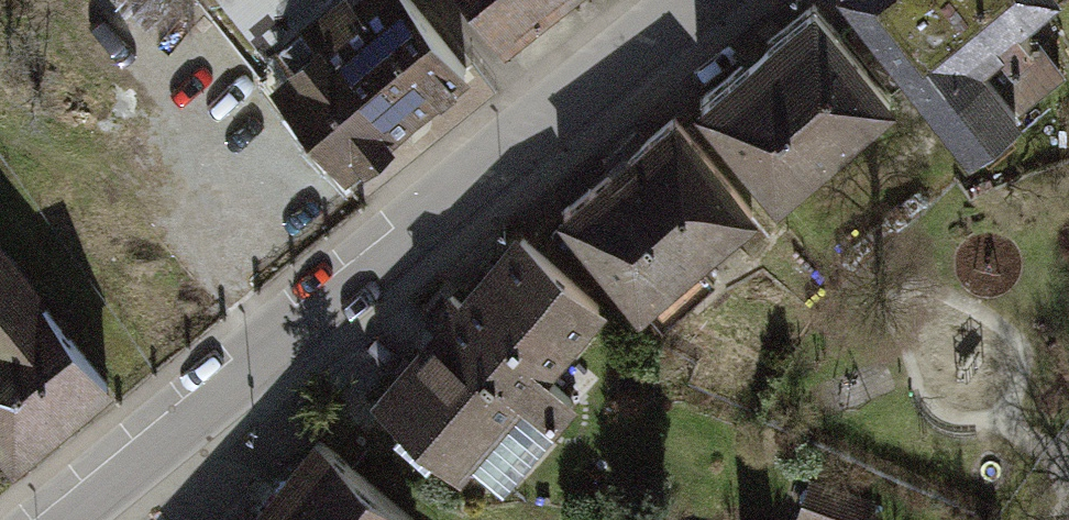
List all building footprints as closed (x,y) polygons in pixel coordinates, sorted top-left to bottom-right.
[(265,75),(340,170),(457,78),(396,0),(360,0),(265,75)] [(507,38),(563,0),(481,0),(507,38)] [(838,2),(951,145),(985,119),(886,0),(841,0),(838,2)] [(948,66),(1036,0),(898,0),(948,66)] [(887,106),(822,18),(704,104),(769,192),(887,106)] [(757,209),(684,126),(568,226),(641,310),(757,209)] [(0,464),(104,387),(0,247),(0,463),(0,464)] [(524,248),(382,402),(489,501),(574,408),(541,378),(599,316),(524,248)] [(245,519),(419,519),(316,435),(245,519)] [(800,519),(874,519),(882,497),(814,475),(800,519)]
